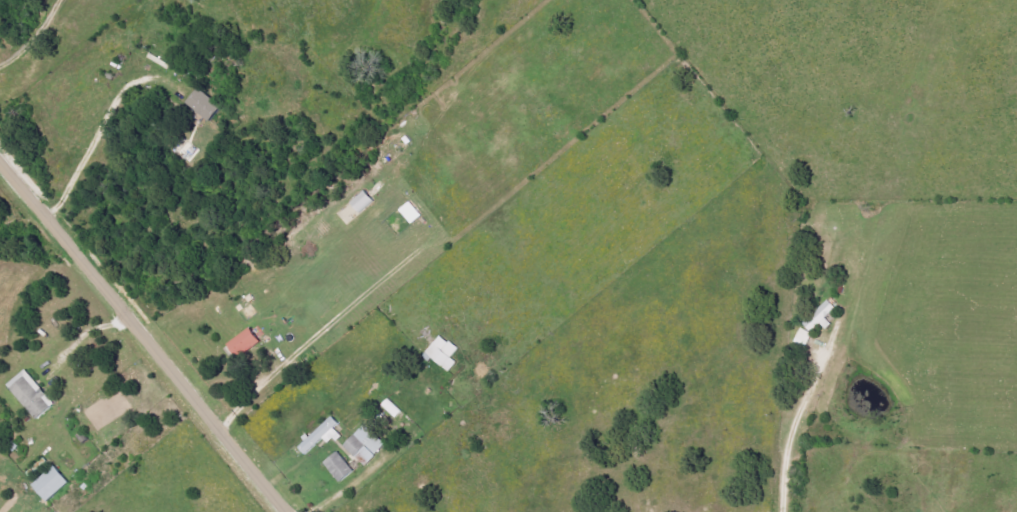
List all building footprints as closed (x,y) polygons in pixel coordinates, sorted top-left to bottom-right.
[(190,106),(214,122),(225,106),(201,90),(190,106)] [(353,204),(363,214),(377,201),(368,191),(353,204)] [(415,225),(425,217),(413,203),(403,211),(415,225)] [(825,318),(835,309),(827,301),(801,324),(811,335),(827,321),(825,318)] [(265,343),(256,329),(232,343),(241,358),(265,343)] [(454,357),(461,349),(444,334),(428,353),(450,373),(460,362),(454,357)] [(58,406),(31,370),(11,384),(38,421),(58,406)] [(370,424),(379,431),(388,420),(379,413),(370,424)] [(345,426),(335,416),(312,438),(311,437),(302,446),(309,454),(326,438),(329,441),(345,426)] [(346,447),(359,458),(362,455),(371,463),(389,444),(367,424),(346,447)] [(327,463),(343,483),(357,471),(341,451),(327,463)] [(50,502),(73,484),(60,467),(37,485),(50,502)]
